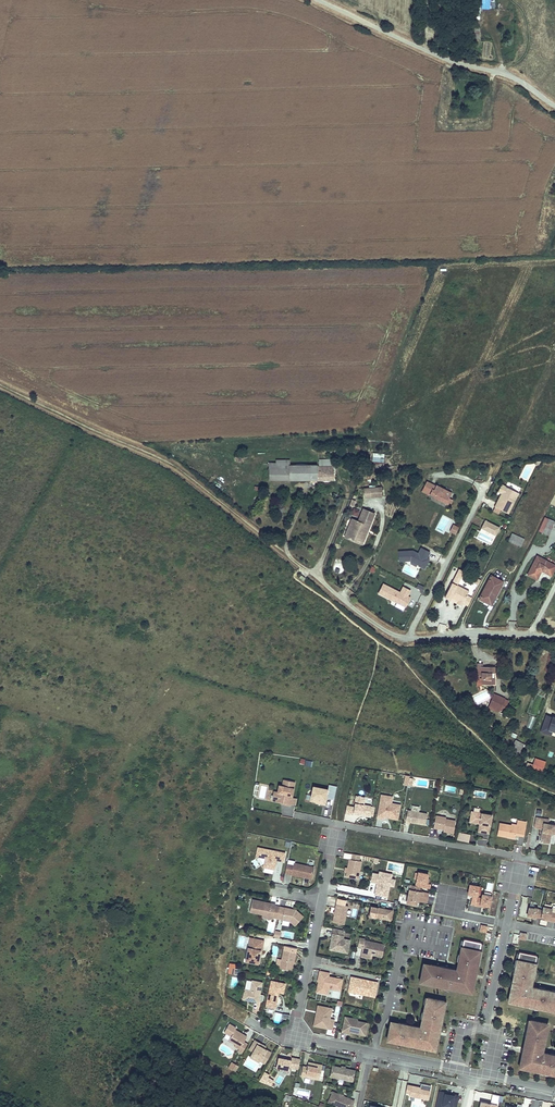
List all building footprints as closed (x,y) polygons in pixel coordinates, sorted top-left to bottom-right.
[(495,0),(482,0),(482,9),(495,9),(495,0)] [(384,462),(385,454),(373,453),(373,462),(384,462)] [(334,479),(334,466),(334,459),(319,459),(319,466),(317,466),(317,465),(310,465),(310,480),(311,480),(317,480),(334,479)] [(289,469),(289,465),(289,460),(276,460),(276,465),(269,465),(269,469),(289,469)] [(310,480),(310,465),(296,465),(296,480),(310,480)] [(289,480),(289,469),(269,469),(269,480),(289,480)] [(452,493),(436,485),(436,486),(427,481),(422,490),(430,494),(434,496),(433,497),(446,504),(449,498),(452,493)] [(508,514),(519,493),(502,484),(498,491),(502,493),(503,494),(502,495),(501,495),(495,507),(508,514)] [(382,488),(372,489),(372,497),(383,497),(382,488)] [(375,514),(364,510),(359,523),(352,520),(347,535),(352,537),(353,535),(359,537),(358,539),(364,542),(367,533),(365,533),(367,528),(369,529),(375,514)] [(549,535),(554,521),(545,517),(539,531),(549,535)] [(496,536),(500,528),(485,520),(481,528),(496,536)] [(521,546),(524,539),(512,533),(509,541),(521,546)] [(352,537),(347,535),(346,537),(363,544),(364,542),(358,539),(359,537),(353,535),(352,537)] [(399,552),(399,561),(411,561),(418,564),(418,565),(425,569),(430,558),(428,558),(430,552),(421,548),(418,554),(413,551),(399,552)] [(554,569),(554,565),(537,556),(528,575),(537,579),(541,570),(551,575),(554,569)] [(460,579),(464,572),(459,569),(455,576),(460,579)] [(467,595),(469,591),(457,585),(460,579),(455,576),(445,598),(450,600),(451,598),(458,601),(457,604),(462,606),(463,604),(468,606),(472,598),(467,595)] [(495,597),(503,582),(491,576),(479,599),(490,604),(494,597),(495,597)] [(384,584),(379,593),(406,607),(410,598),(408,596),(411,590),(403,587),(400,593),(384,584)] [(491,678),(491,673),(495,673),(495,667),(478,667),(478,675),(482,675),(482,684),(494,684),(494,678),(491,678)] [(499,712),(505,699),(494,694),(494,696),(492,699),(488,708),(499,712)] [(504,712),(509,701),(505,699),(500,710),(504,712)] [(531,729),(535,717),(530,715),(526,727),(531,729)] [(549,729),(553,717),(546,715),(541,732),(552,735),(553,731),(549,729)] [(520,753),(524,744),(520,742),(518,745),(514,743),(511,750),(515,751),(515,750),(520,753)] [(542,773),(546,762),(535,758),(533,764),(527,763),(526,767),(531,770),(542,773)] [(281,802),(284,803),(284,804),(290,806),(290,804),(292,797),(295,782),(283,779),(282,786),(279,785),(277,792),(273,791),(272,800),(281,802)] [(328,789),(326,798),(334,800),(336,786),(329,785),(328,789)] [(310,801),(325,804),(326,798),(328,789),(313,786),(310,801)] [(353,813),(373,816),(375,808),(371,807),(371,806),(363,805),(365,797),(356,795),(349,794),(346,813),(352,815),(353,813)] [(392,797),(381,795),(377,818),(384,819),(384,817),(384,815),(386,815),(386,814),(389,815),(389,816),(398,818),(400,806),(391,805),(392,797)] [(411,810),(408,810),(405,823),(409,824),(410,822),(425,825),(427,813),(419,812),(420,807),(411,806),(411,810)] [(489,834),(492,815),(471,811),(470,820),(480,821),(479,824),(481,824),(480,832),(489,834)] [(436,816),(433,828),(444,830),(443,832),(453,833),(455,821),(446,820),(446,818),(436,816)] [(535,817),(534,827),(543,829),(541,842),(549,843),(551,833),(554,834),(554,825),(548,824),(547,826),(544,826),(545,819),(535,817)] [(523,836),(526,822),(517,821),(516,826),(499,823),(497,835),(507,837),(507,836),(509,836),(509,837),(515,838),(516,835),(523,836)] [(469,843),(470,834),(457,833),(456,841),(469,843)] [(284,862),(286,853),(259,848),(257,857),(266,858),(264,868),(275,870),(276,864),(277,860),(278,861),(284,862)] [(360,855),(352,854),(351,859),(349,859),(347,868),(347,872),(346,877),(358,879),(361,861),(359,861),(360,855)] [(312,879),(314,868),(295,865),(296,862),(289,860),(286,874),(312,879)] [(379,883),(378,884),(376,885),(375,894),(387,897),(390,885),(391,879),(392,874),(384,872),(384,875),(379,874),(373,873),(371,881),(379,883)] [(428,874),(418,872),(415,886),(410,885),(406,903),(416,905),(417,901),(426,903),(428,893),(419,891),(420,887),(429,889),(430,884),(428,884),(426,883),(427,879),(428,874)] [(489,907),(491,896),(482,894),(481,898),(477,897),(479,886),(470,884),(468,894),(472,895),(470,904),(480,906),(480,905),(485,906),(489,907)] [(275,905),(276,904),(265,902),(264,903),(261,903),(262,901),(252,899),(250,911),(262,914),(268,915),(267,918),(272,919),(273,917),(275,905)] [(344,925),(348,907),(345,906),(346,901),(337,899),(332,923),(344,925)] [(290,921),(295,926),(303,916),(296,910),(285,907),(282,919),(290,921)] [(393,912),(372,907),(370,917),(391,921),(393,912)] [(534,908),(529,907),(527,915),(532,916),(532,917),(536,918),(536,917),(540,918),(540,917),(542,910),(538,909),(538,908),(534,908)] [(542,910),(540,917),(545,918),(550,919),(550,921),(554,922),(554,915),(554,913),(551,913),(552,909),(543,907),(542,910)] [(333,950),(347,953),(350,940),(343,939),(344,930),(333,928),(330,944),(334,945),(333,950)] [(365,939),(359,937),(358,947),(363,948),(362,952),(382,956),(384,945),(364,940),(365,939)] [(257,964),(260,950),(262,950),(264,941),(253,938),(251,948),(248,947),(245,961),(257,964)] [(483,943),(461,938),(456,966),(423,960),(419,982),(472,994),(483,943)] [(292,970),(296,948),(284,946),(281,960),(277,959),(276,967),(280,968),(292,970)] [(536,955),(519,952),(518,960),(517,960),(515,968),(516,968),(515,972),(514,972),(513,979),(512,987),(511,987),(510,994),(511,995),(510,1001),(516,1002),(516,1003),(527,1006),(528,1003),(539,1006),(538,1008),(553,1011),(554,1009),(554,1010),(554,993),(552,992),(552,991),(544,990),(544,991),(539,990),(539,988),(530,987),(531,983),(532,983),(533,976),(532,976),(533,971),(534,971),(536,963),(535,963),(536,955)] [(319,978),(317,991),(322,992),(323,990),(328,991),(329,988),(340,991),(342,979),(328,976),(329,972),(320,971),(318,978),(319,978)] [(351,977),(348,991),(374,997),(377,983),(370,982),(371,981),(351,977)] [(243,999),(258,1002),(262,982),(252,980),(250,990),(245,989),(243,999)] [(283,993),(285,984),(271,981),(266,1006),(275,1008),(278,995),(277,995),(278,992),(279,992),(283,993)] [(511,995),(510,994),(508,1002),(516,1003),(516,1002),(510,1001),(511,995)] [(427,1047),(434,1048),(435,1042),(437,1042),(438,1035),(439,1027),(440,1028),(441,1021),(440,1020),(441,1016),(442,1016),(444,1008),(443,1008),(444,1001),(427,998),(426,1004),(425,1004),(423,1012),(424,1012),(423,1017),(422,1017),(421,1024),(421,1028),(412,1026),(411,1027),(405,1026),(406,1025),(398,1023),(398,1024),(390,1022),(387,1039),(395,1040),(395,1042),(405,1044),(406,1043),(416,1045),(415,1046),(426,1049),(427,1047)] [(315,1021),(314,1025),(332,1029),(334,1019),(330,1018),(332,1008),(318,1005),(317,1011),(321,1011),(319,1018),(315,1021)] [(351,1022),(350,1019),(345,1018),(342,1032),(346,1033),(347,1032),(351,1032),(365,1035),(367,1023),(356,1021),(356,1022),(351,1022)] [(547,1024),(530,1020),(528,1035),(526,1034),(524,1045),(523,1053),(522,1053),(521,1060),(522,1061),(521,1067),(534,1069),(534,1071),(545,1073),(553,1074),(553,1075),(554,1075),(554,1057),(550,1056),(550,1054),(541,1053),(542,1049),(543,1049),(545,1038),(543,1038),(544,1033),(546,1033),(547,1028),(546,1028),(547,1024)] [(238,1051),(242,1053),(247,1044),(244,1042),(247,1036),(242,1034),(241,1035),(234,1031),(235,1029),(236,1028),(229,1024),(224,1032),(231,1036),(229,1040),(235,1044),(234,1046),(239,1049),(238,1051)] [(261,1059),(260,1061),(265,1063),(271,1052),(264,1049),(261,1047),(262,1044),(255,1040),(249,1049),(253,1052),(252,1054),(261,1059)] [(295,1068),(297,1059),(292,1057),(291,1060),(278,1057),(276,1067),(289,1070),(290,1067),(295,1068)] [(522,1061),(521,1060),(519,1068),(534,1071),(534,1069),(521,1067),(522,1061)] [(303,1066),(301,1076),(319,1080),(322,1065),(308,1062),(307,1067),(303,1066)] [(354,1070),(333,1066),(330,1077),(352,1081),(354,1070)] [(269,1075),(264,1072),(259,1081),(271,1086),(274,1081),(268,1078),(269,1075)] [(431,1086),(421,1084),(420,1089),(412,1087),(413,1086),(407,1085),(405,1092),(409,1093),(409,1096),(428,1100),(431,1086)] [(439,1091),(436,1106),(456,1106),(458,1095),(439,1091)] [(328,1102),(329,1103),(340,1106),(351,1106),(354,1101),(333,1092),(328,1102)]
